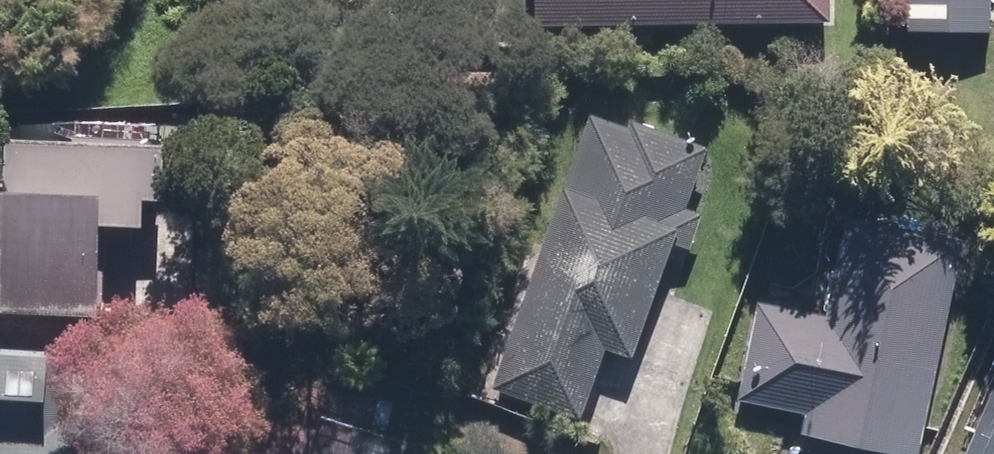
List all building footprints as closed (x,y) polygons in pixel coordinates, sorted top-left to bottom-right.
[(533,22),(824,19),(824,0),(532,0),(533,22)] [(988,0),(911,0),(910,30),(988,31),(988,0)] [(489,388),(579,421),(607,346),(634,355),(675,243),(688,248),(702,211),(686,206),(709,146),(634,120),(631,127),(592,112),(489,388)] [(97,210),(100,210),(138,212),(139,193),(155,193),(159,138),(2,131),(0,170),(0,304),(91,307),(97,210)] [(904,453),(923,453),(966,236),(847,212),(826,314),(758,301),(740,391),(805,404),(799,433),(904,453)] [(85,408),(61,407),(65,350),(0,346),(0,453),(82,453),(85,408)] [(965,453),(993,453),(993,386),(965,453)]
